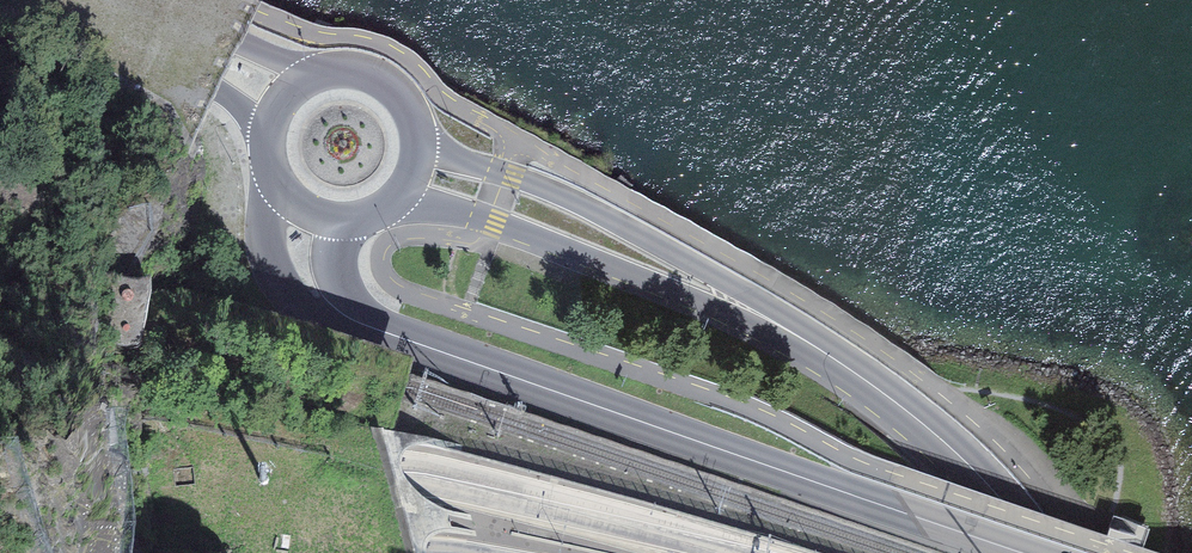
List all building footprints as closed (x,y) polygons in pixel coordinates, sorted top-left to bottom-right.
[(1136,514),(1125,545),(1147,552),(1150,552),(1161,523),(1136,514)]
